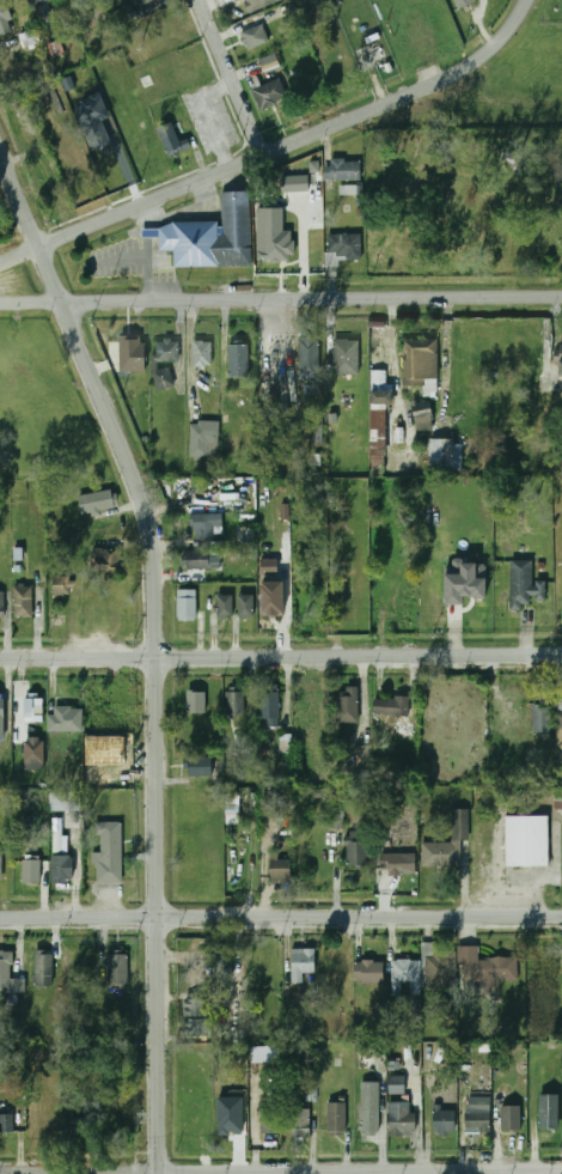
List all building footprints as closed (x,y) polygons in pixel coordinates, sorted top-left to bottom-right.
[(6,0),(0,0),(0,35),(13,32),(6,0)] [(54,0),(27,0),(30,8),(54,0)] [(114,11),(118,26),(143,18),(139,4),(150,0),(133,0),(134,4),(114,11)] [(249,13),(283,0),(244,0),(249,13)] [(477,0),(454,0),(458,9),(477,1),(477,0)] [(246,48),(267,42),(262,26),(242,31),(246,48)] [(280,67),(275,54),(259,60),(264,72),(280,67)] [(252,89),(259,110),(286,101),(279,79),(252,89)] [(91,151),(111,144),(102,120),(110,117),(102,94),(74,104),(91,151)] [(120,141),(112,118),(104,121),(112,144),(120,141)] [(167,156),(190,147),(187,138),(179,141),(171,121),(157,127),(167,156)] [(361,159),(323,159),(323,180),(361,180),(361,159)] [(308,175),(283,176),(283,193),(309,192),(308,175)] [(356,185),(341,185),(341,194),(356,194),(356,185)] [(250,266),(249,190),(220,191),(220,221),(159,224),(160,251),(175,250),(175,268),(250,266)] [(285,215),(258,215),(258,260),(285,260),(285,215)] [(325,262),(361,262),(361,233),(325,233),(325,262)] [(390,367),(391,327),(371,326),(369,366),(390,367)] [(146,352),(145,333),(126,333),(126,352),(146,352)] [(318,381),(318,337),(299,337),(299,381),(318,381)] [(438,339),(403,339),(403,385),(438,385),(438,339)] [(359,340),(334,340),(334,375),(359,375),(359,340)] [(157,361),(179,361),(179,341),(157,341),(157,361)] [(212,341),(193,341),(193,366),(212,366),(212,341)] [(227,345),(227,377),(249,377),(249,345),(227,345)] [(259,347),(259,375),(287,375),(287,347),(259,347)] [(371,384),(384,384),(384,370),(371,370),(371,384)] [(389,390),(372,390),(369,473),(386,473),(389,390)] [(433,430),(433,401),(415,401),(415,430),(433,430)] [(189,457),(218,457),(218,421),(189,421),(189,457)] [(429,439),(429,470),(462,470),(462,439),(429,439)] [(81,515),(115,510),(112,491),(78,494),(81,515)] [(222,528),(222,515),(193,515),(193,540),(216,540),(216,528),(222,528)] [(120,573),(120,549),(91,549),(91,573),(120,573)] [(209,568),(209,550),(183,550),(183,568),(209,568)] [(278,559),(261,559),(261,572),(278,572),(278,559)] [(520,610),(520,601),(544,601),(544,582),(532,582),(532,560),(509,560),(509,610),(520,610)] [(446,574),(445,604),(464,605),(464,598),(486,599),(487,561),(453,561),(453,574),(446,574)] [(66,594),(66,582),(54,582),(54,594),(66,594)] [(285,615),(284,582),(261,582),(261,616),(285,615)] [(33,619),(33,586),(14,586),(14,619),(33,619)] [(197,590),(177,590),(177,619),(197,619),(197,590)] [(233,618),(233,595),(216,595),(216,618),(233,618)] [(253,595),(237,595),(237,618),(253,618),(253,595)] [(122,616),(122,603),(86,603),(86,632),(111,632),(111,616),(122,616)] [(295,728),(320,728),(320,685),(295,686),(295,728)] [(279,724),(279,686),(259,686),(259,724),(279,724)] [(358,687),(338,687),(338,724),(358,724),(358,687)] [(185,714),(206,714),(206,691),(185,691),(185,714)] [(225,714),(243,714),(243,693),(225,693),(225,714)] [(24,698),(25,722),(43,721),(43,698),(24,698)] [(409,698),(373,698),(373,714),(387,714),(387,720),(409,720),(409,698)] [(465,740),(465,705),(442,705),(442,740),(465,740)] [(551,705),(532,705),(532,732),(551,732),(551,705)] [(83,731),(83,707),(49,707),(49,731),(83,731)] [(45,738),(25,738),(26,770),(46,769),(45,738)] [(499,743),(482,743),(482,761),(499,761),(499,743)] [(369,762),(369,746),(356,746),(356,762),(369,762)] [(212,777),(212,758),(184,758),(184,777),(212,777)] [(316,788),(314,802),(331,804),(333,790),(316,788)] [(49,793),(49,811),(79,811),(79,793),(49,793)] [(238,795),(226,796),(227,824),(239,823),(238,795)] [(332,814),(333,829),(345,828),(344,814),(332,814)] [(548,815),(505,815),(505,865),(548,865),(548,815)] [(122,883),(122,822),(99,822),(99,854),(94,854),(94,883),(122,883)] [(63,841),(61,825),(54,825),(56,842),(63,841)] [(367,832),(347,832),(347,869),(367,869),(367,832)] [(421,841),(421,866),(460,866),(460,841),(421,841)] [(332,866),(332,843),(299,843),(299,866),(332,866)] [(292,883),(292,859),(279,859),(279,852),(269,852),(269,883),(292,883)] [(416,874),(416,853),(381,853),(381,874),(416,874)] [(51,856),(51,881),(71,881),(71,856),(51,856)] [(39,859),(22,859),(22,883),(41,883),(39,859)] [(423,943),(423,987),(456,987),(456,951),(433,951),(433,943),(423,943)] [(519,985),(518,957),(477,957),(477,945),(459,947),(460,985),(519,985)] [(314,949),(291,949),(291,983),(304,983),(304,973),(314,973),(314,949)] [(53,986),(53,950),(33,950),(33,986),(53,986)] [(213,984),(233,983),(232,950),(212,951),(213,984)] [(14,1004),(16,993),(24,993),(24,980),(11,980),(12,951),(0,951),(0,1004),(14,1004)] [(561,983),(561,951),(530,951),(530,983),(561,983)] [(108,955),(108,986),(128,986),(128,955),(108,955)] [(273,983),(273,959),(249,959),(249,983),(273,983)] [(401,994),(401,983),(409,983),(409,994),(420,994),(420,960),(390,960),(391,994),(401,994)] [(354,961),(354,984),(384,984),(384,961),(354,961)] [(204,999),(183,999),(183,1017),(204,1017),(204,999)] [(184,1035),(203,1034),(202,1021),(183,1022),(184,1035)] [(359,1056),(380,1055),(380,1044),(358,1044),(359,1056)] [(251,1046),(252,1063),(281,1063),(281,1046),(251,1046)] [(404,1076),(390,1076),(390,1093),(404,1093),(404,1076)] [(360,1083),(360,1132),(379,1132),(379,1083),(360,1083)] [(558,1094),(538,1094),(538,1129),(558,1129),(558,1094)] [(389,1135),(416,1135),(416,1101),(389,1101),(389,1135)] [(326,1131),(347,1131),(347,1103),(326,1103),(326,1131)] [(521,1106),(501,1106),(501,1131),(521,1131),(521,1106)] [(453,1107),(433,1107),(433,1133),(453,1133),(453,1107)] [(280,1108),(258,1108),(258,1135),(280,1135),(280,1108)] [(291,1138),(311,1138),(311,1109),(291,1109),(291,1138)] [(214,1138),(244,1138),(244,1111),(214,1111),(214,1138)] [(490,1111),(465,1111),(465,1131),(490,1131),(490,1111)] [(12,1133),(13,1117),(0,1116),(0,1132),(12,1133)] [(87,1135),(87,1118),(69,1118),(69,1135),(87,1135)]
